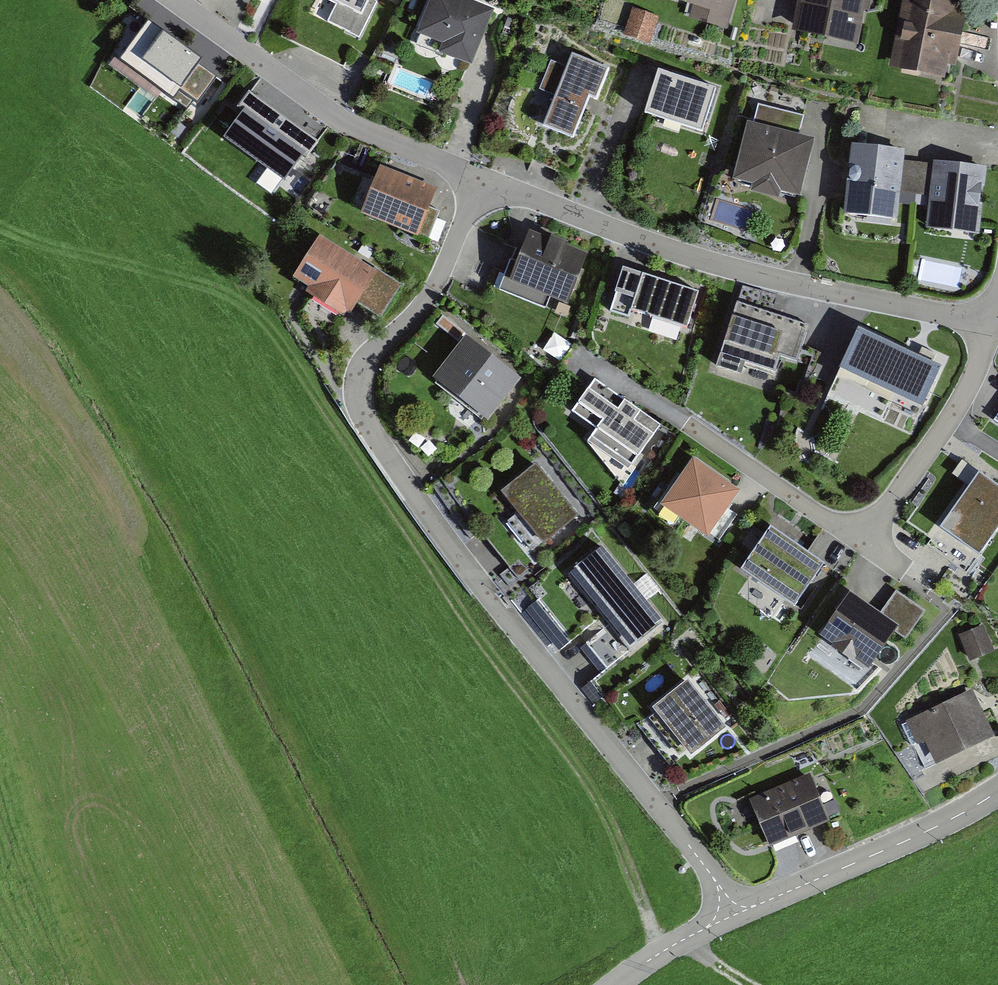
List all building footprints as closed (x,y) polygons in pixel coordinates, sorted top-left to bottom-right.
[(335,6),(327,23),(359,39),(376,4),(369,0),(324,0),(335,6)] [(453,0),(435,0),(421,35),(447,46),(443,56),(471,67),(492,16),(453,0)] [(692,8),(690,16),(724,27),(733,0),(667,0),(692,8)] [(799,36),(862,49),(873,0),(806,0),(799,36)] [(951,0),(909,0),(897,72),(959,82),(972,3),(951,0)] [(657,15),(632,7),(623,34),(649,42),(657,15)] [(160,38),(145,28),(119,67),(174,104),(177,99),(194,110),(215,80),(200,70),(205,63),(163,35),(160,38)] [(574,71),(558,64),(549,88),(563,93),(549,127),(577,139),(594,98),(606,103),(619,73),(580,57),(574,71)] [(722,93),(664,74),(651,113),(709,132),(722,93)] [(224,127),(286,174),(313,137),(251,91),(224,127)] [(805,117),(759,105),(738,182),(757,187),(755,194),(777,200),(779,193),(797,198),(811,144),(799,141),(805,117)] [(908,153),(854,147),(846,217),(899,223),(902,192),(931,196),(927,233),(979,240),(988,168),(935,162),(934,168),(906,165),(908,153)] [(444,191),(385,169),(368,215),(427,236),(444,191)] [(596,255),(537,235),(527,264),(518,261),(507,292),(555,308),(559,297),(579,304),(596,255)] [(402,288),(331,241),(304,282),(360,318),(369,305),(384,315),(402,288)] [(707,295),(635,273),(624,308),(695,330),(707,295)] [(814,323),(741,304),(729,354),(786,368),(789,357),(804,361),(814,323)] [(952,363),(867,330),(849,375),(934,408),(952,363)] [(527,382),(473,338),(440,378),(494,422),(527,382)] [(665,426),(603,384),(582,415),(607,432),(597,447),(634,472),(665,426)] [(747,489),(701,461),(672,509),(718,536),(747,489)] [(587,517),(540,464),(500,499),(547,552),(587,517)] [(979,471),(939,527),(979,555),(997,529),(997,485),(979,471)] [(834,570),(781,532),(753,571),(806,609),(834,570)] [(672,626),(613,549),(580,575),(639,652),(672,626)] [(890,617),(853,593),(826,634),(877,667),(902,630),(917,639),(932,616),(903,597),(890,617)] [(983,624),(960,634),(970,660),(994,650),(983,624)] [(735,733),(696,684),(662,710),(701,759),(735,733)] [(972,687),(904,718),(915,743),(923,739),(935,765),(995,738),(972,687)] [(806,772),(749,799),(772,845),(828,818),(806,772)]
